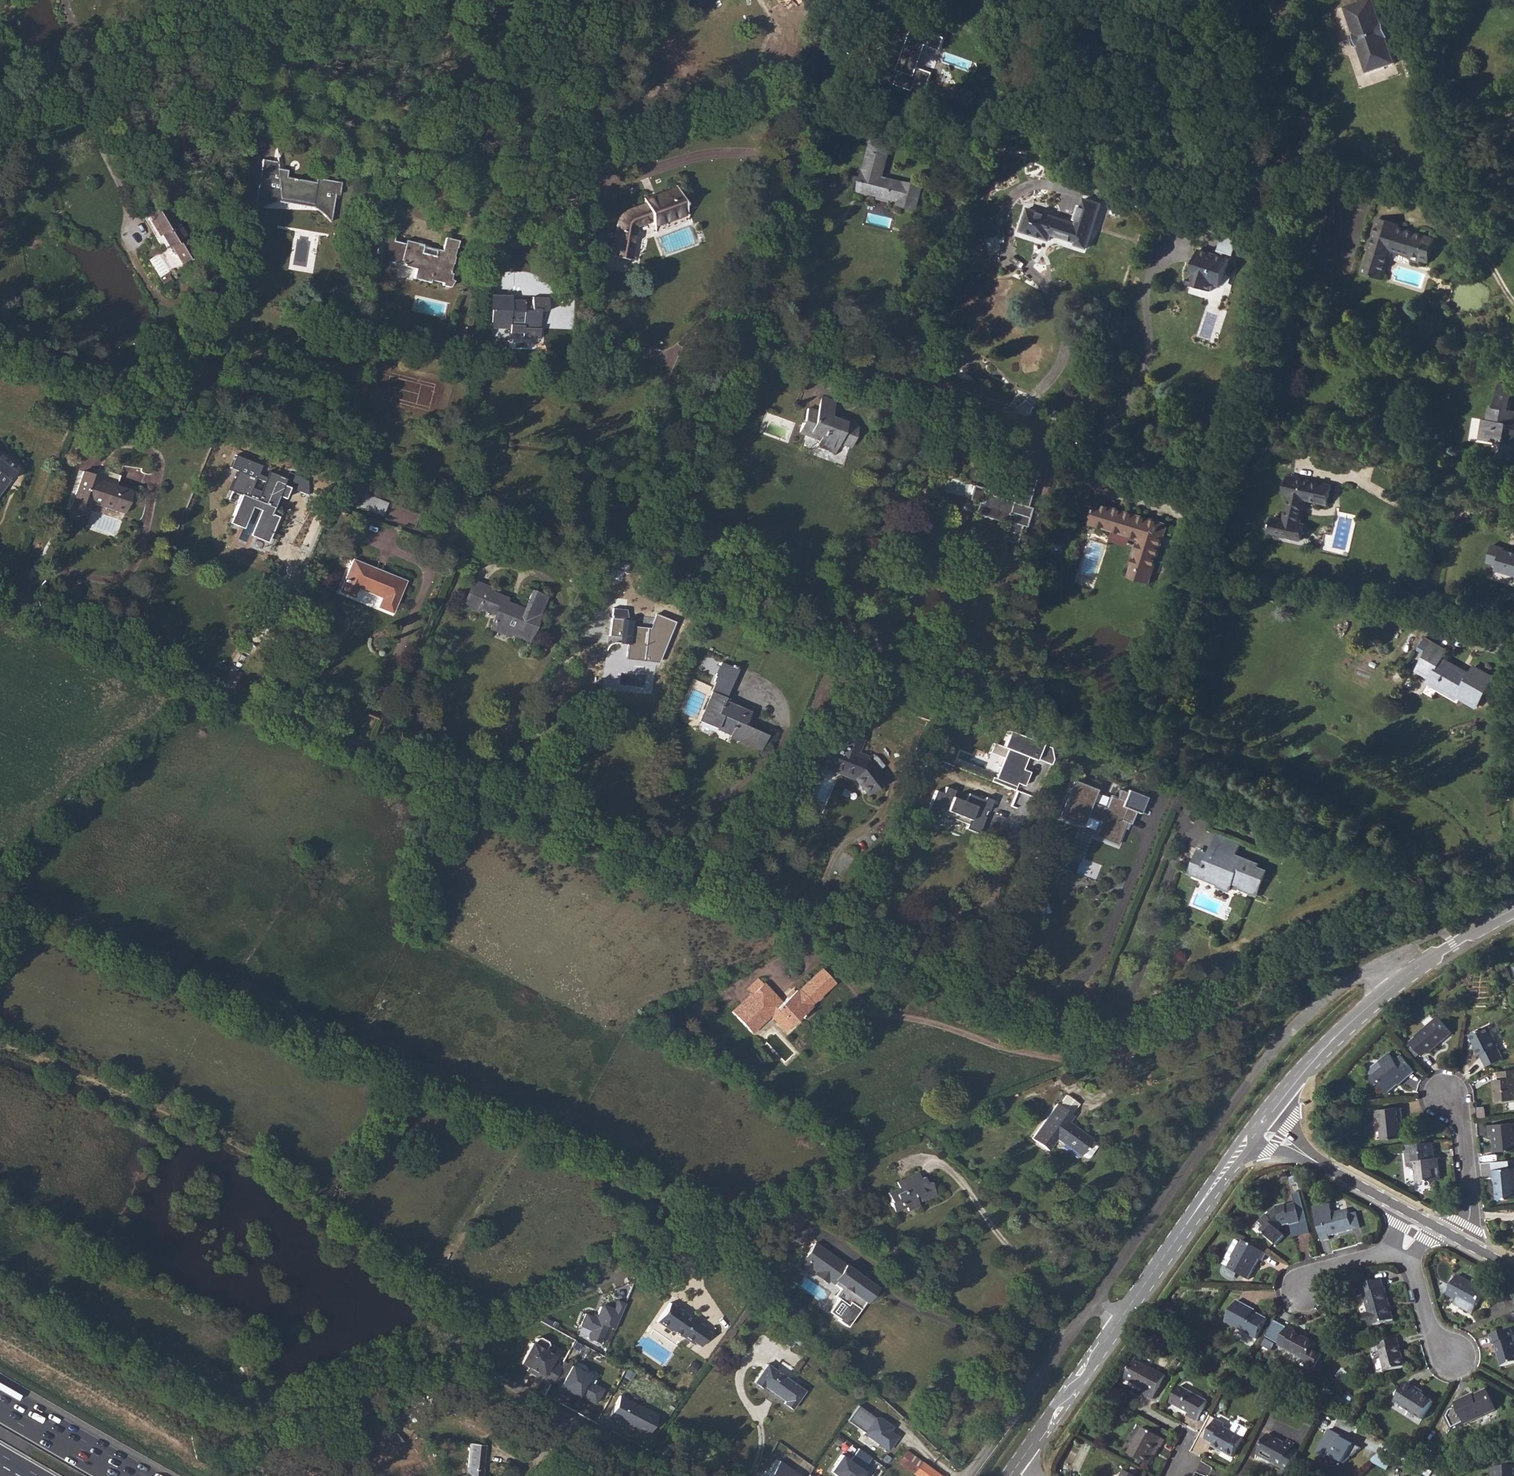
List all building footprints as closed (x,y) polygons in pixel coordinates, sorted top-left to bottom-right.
[(1372,0),(1351,0),(1342,3),(1350,28),(1349,29),(1346,33),(1349,42),(1354,44),(1355,44),(1363,69),(1391,60),(1383,34),(1385,34),(1380,19),(1378,19),(1372,0)] [(865,182),(863,192),(877,196),(878,194),(900,199),(899,202),(902,203),(901,204),(915,207),(915,206),(917,206),(922,188),(905,183),(905,182),(895,179),(895,181),(882,178),(891,143),(873,138),(868,158),(870,159),(866,172),(864,172),(862,182),(865,182)] [(276,161),(262,159),(253,211),(259,207),(267,204),(277,200),(281,201),(281,198),(310,203),(310,206),(313,207),(320,212),(327,218),(328,220),(329,222),(330,221),(334,194),(339,195),(341,183),(316,178),(315,182),(286,177),(277,175),(276,169),(276,161)] [(277,175),(286,177),(287,170),(276,169),(277,175)] [(623,272),(625,258),(627,259),(633,226),(651,220),(652,225),(685,213),(676,189),(644,201),(644,204),(627,211),(625,212),(621,214),(618,217),(617,221),(610,256),(606,255),(603,269),(623,272)] [(310,206),(310,203),(281,198),(281,201),(310,206)] [(1052,241),(1054,236),(1077,242),(1076,245),(1087,248),(1101,205),(1085,199),(1077,223),(1030,208),(1022,231),(1052,241)] [(144,212),(156,233),(158,232),(165,245),(169,243),(181,263),(195,255),(164,201),(144,212)] [(867,222),(891,226),(892,216),(868,212),(867,222)] [(1383,279),(1391,250),(1411,256),(1410,259),(1419,262),(1420,259),(1429,261),(1436,238),(1399,227),(1400,225),(1377,218),(1361,273),(1383,279)] [(413,264),(417,265),(416,268),(414,277),(430,281),(430,279),(443,282),(442,285),(446,286),(450,287),(453,280),(450,279),(451,273),(449,273),(451,264),(452,264),(454,256),(453,256),(455,247),(456,248),(458,241),(445,237),(442,251),(422,246),(418,245),(418,242),(405,239),(404,243),(393,240),(394,236),(383,233),(375,264),(386,267),(387,261),(412,267),(413,264)] [(1237,253),(1239,238),(1222,236),(1220,251),(1237,253)] [(1212,291),(1214,284),(1221,286),(1230,259),(1201,250),(1196,265),(1190,284),(1212,291)] [(509,326),(509,322),(522,323),(521,328),(539,329),(539,308),(531,308),(531,310),(522,310),(523,299),(510,299),(511,294),(491,294),(490,326),(509,326)] [(1489,407),(1487,421),(1483,420),(1480,440),(1502,444),(1513,446),(1513,430),(1506,429),(1507,424),(1513,425),(1513,415),(1513,411),(1510,410),(1512,397),(1496,395),(1494,408),(1489,407)] [(810,433),(820,437),(818,440),(816,446),(834,453),(838,443),(849,447),(857,426),(830,416),(835,402),(822,397),(817,412),(808,408),(798,433),(809,436),(810,433)] [(1512,460),(1513,451),(1513,446),(1502,444),(1500,458),(1512,460)] [(17,469),(0,457),(0,493),(17,469)] [(282,478),(267,472),(260,491),(251,488),(256,476),(237,469),(228,491),(239,496),(228,524),(243,530),(252,508),(258,510),(249,535),(267,542),(276,517),(270,515),(278,496),(284,498),(287,489),(279,486),(282,478)] [(86,511),(89,499),(125,511),(131,491),(98,480),(99,477),(81,471),(70,506),(86,511)] [(977,503),(982,505),(979,513),(1006,522),(1000,540),(1015,544),(1020,526),(1025,527),(1031,508),(1026,507),(1035,480),(1015,474),(1007,501),(990,495),(991,491),(973,486),(968,500),(977,503)] [(1302,541),(1306,525),(1301,524),(1307,500),(1329,505),(1333,486),(1290,476),(1285,496),(1289,497),(1284,520),(1273,518),(1269,534),(1302,541)] [(88,512),(91,502),(124,513),(125,511),(89,499),(86,511),(88,512)] [(1113,530),(1132,536),(1141,539),(1130,577),(1151,583),(1168,525),(1097,504),(1097,505),(1091,524),(1113,530)] [(1109,542),(1128,548),(1132,536),(1113,530),(1109,542)] [(1488,560),(1501,564),(1500,570),(1513,575),(1513,549),(1494,543),(1488,560)] [(354,597),(358,588),(382,598),(378,607),(391,612),(404,582),(352,560),(340,591),(354,597)] [(480,601),(478,607),(480,608),(495,614),(490,627),(509,634),(510,631),(529,638),(539,614),(537,613),(544,596),(530,591),(523,608),(506,601),(507,597),(486,589),(487,586),(473,581),(473,580),(467,595),(480,601)] [(478,613),(480,608),(478,607),(480,601),(467,595),(462,606),(478,613)] [(623,637),(622,643),(628,644),(626,657),(652,660),(654,653),(659,654),(673,622),(655,615),(650,629),(631,627),(632,621),(628,620),(625,610),(612,608),(609,635),(619,636),(623,637)] [(1433,642),(1425,637),(1417,650),(1422,653),(1424,650),(1427,651),(1433,642)] [(1431,677),(1439,682),(1436,686),(1457,699),(1459,696),(1477,706),(1494,677),(1475,666),(1470,673),(1470,675),(1460,669),(1461,668),(1442,658),(1447,650),(1433,642),(1427,651),(1417,669),(1431,677)] [(719,677),(699,720),(716,728),(717,726),(730,732),(730,734),(729,737),(738,741),(737,743),(742,745),(743,743),(760,751),(767,735),(743,725),(744,722),(746,722),(751,711),(724,699),(737,669),(721,662),(715,675),(719,677)] [(1436,686),(1439,682),(1431,677),(1428,682),(1436,686)] [(828,769),(853,780),(865,794),(883,780),(867,759),(856,755),(857,752),(862,740),(843,733),(828,769)] [(952,794),(969,800),(968,805),(991,813),(998,794),(990,791),(994,783),(982,778),(980,781),(956,772),(953,781),(950,781),(946,791),(952,794)] [(1099,817),(1118,831),(1124,824),(1127,826),(1136,816),(1122,805),(1119,808),(1106,797),(1085,796),(1077,795),(1075,815),(1099,817)] [(1136,816),(1143,807),(1128,796),(1122,805),(1136,816)] [(1200,878),(1201,876),(1219,883),(1219,885),(1218,887),(1230,892),(1234,883),(1241,886),(1240,889),(1257,896),(1267,871),(1259,867),(1260,864),(1236,854),(1241,843),(1218,834),(1217,834),(1209,854),(1213,855),(1210,862),(1197,856),(1190,874),(1200,878)] [(1210,862),(1213,855),(1209,854),(1199,850),(1197,856),(1210,862)] [(1219,885),(1219,883),(1201,876),(1200,878),(1219,885)] [(780,1035),(802,1017),(799,1012),(824,992),(813,978),(787,999),(784,999),(769,1010),(754,991),(754,992),(742,1000),(721,1017),(738,1038),(759,1022),(766,1031),(772,1026),(780,1035)] [(739,995),(742,1000),(754,992),(750,987),(739,995)] [(1409,1041),(1422,1056),(1427,1052),(1428,1053),(1451,1033),(1437,1016),(1414,1035),(1414,1036),(1409,1041)] [(1468,1035),(1479,1055),(1480,1054),(1486,1067),(1502,1059),(1497,1046),(1498,1046),(1487,1025),(1468,1035)] [(772,1026),(766,1031),(773,1040),(780,1035),(772,1026)] [(1395,1061),(1389,1053),(1379,1061),(1383,1066),(1370,1076),(1377,1084),(1378,1083),(1386,1092),(1398,1083),(1398,1084),(1414,1071),(1401,1055),(1397,1059),(1398,1061),(1396,1062),(1395,1061)] [(1495,1097),(1499,1096),(1500,1101),(1513,1100),(1513,1070),(1497,1071),(1498,1080),(1498,1085),(1494,1085),(1495,1097)] [(1058,1103),(1050,1113),(1063,1122),(1070,1112),(1058,1103)] [(1376,1109),(1376,1117),(1379,1117),(1381,1139),(1403,1137),(1401,1123),(1403,1123),(1401,1107),(1376,1109)] [(1048,1146),(1051,1143),(1056,1147),(1054,1150),(1071,1163),(1072,1162),(1077,1165),(1079,1165),(1087,1155),(1086,1152),(1082,1149),(1082,1148),(1065,1135),(1062,1139),(1057,1135),(1059,1131),(1065,1124),(1063,1122),(1050,1113),(1049,1112),(1024,1145),(1040,1157),(1048,1146)] [(1489,1136),(1493,1135),(1495,1151),(1513,1150),(1513,1123),(1488,1125),(1489,1136)] [(1404,1144),(1404,1148),(1411,1147),(1412,1151),(1404,1152),(1405,1161),(1407,1161),(1407,1166),(1415,1166),(1416,1181),(1440,1179),(1438,1157),(1434,1157),(1432,1142),(1404,1144)] [(1493,1178),(1495,1178),(1497,1199),(1513,1198),(1513,1167),(1492,1169),(1493,1178)] [(1296,1176),(1290,1178),(1292,1185),(1298,1183),(1298,1180),(1296,1176)] [(884,1197),(887,1205),(885,1206),(890,1215),(901,1211),(904,1215),(916,1210),(914,1205),(918,1203),(920,1206),(935,1200),(929,1186),(925,1188),(922,1182),(918,1182),(916,1177),(893,1187),(895,1192),(884,1197)] [(1298,1180),(1298,1183),(1300,1190),(1306,1188),(1304,1179),(1298,1180)] [(1260,1222),(1265,1227),(1262,1231),(1276,1245),(1285,1236),(1277,1228),(1290,1225),(1290,1226),(1301,1223),(1295,1203),(1285,1206),(1285,1205),(1275,1207),(1267,1216),(1266,1215),(1260,1222)] [(1316,1218),(1332,1214),(1330,1206),(1315,1210),(1316,1218)] [(1316,1218),(1321,1242),(1329,1240),(1329,1236),(1353,1230),(1348,1210),(1332,1214),(1316,1218)] [(1227,1268),(1228,1269),(1237,1274),(1248,1280),(1259,1259),(1262,1261),(1267,1253),(1244,1240),(1242,1243),(1233,1259),(1227,1268)] [(1233,1259),(1242,1243),(1240,1242),(1231,1258),(1233,1259)] [(804,1262),(818,1272),(829,1257),(814,1247),(804,1262)] [(840,1266),(829,1257),(818,1272),(804,1262),(798,1270),(807,1276),(811,1271),(832,1287),(835,1284),(830,1280),(840,1266)] [(875,1291),(840,1266),(830,1280),(835,1284),(832,1287),(839,1292),(834,1300),(838,1302),(828,1315),(838,1323),(837,1324),(847,1331),(859,1313),(856,1310),(860,1305),(863,1307),(875,1291)] [(1228,1269),(1225,1275),(1234,1280),(1237,1274),(1228,1269)] [(1457,1300),(1461,1302),(1458,1306),(1472,1314),(1485,1291),(1457,1275),(1447,1295),(1457,1300)] [(1354,1286),(1357,1296),(1364,1295),(1369,1312),(1362,1314),(1366,1328),(1394,1320),(1385,1288),(1384,1289),(1381,1279),(1354,1286)] [(586,1336),(600,1343),(608,1325),(614,1328),(626,1302),(617,1298),(614,1307),(606,1303),(599,1306),(595,1314),(586,1311),(580,1325),(590,1329),(586,1336)] [(692,1339),(694,1337),(704,1343),(713,1329),(669,1299),(656,1318),(665,1325),(666,1324),(679,1333),(681,1331),(692,1339)] [(1247,1308),(1248,1307),(1237,1301),(1226,1322),(1256,1338),(1267,1319),(1254,1313),(1247,1308)] [(1165,1314),(1174,1319),(1177,1313),(1168,1308),(1165,1314)] [(1278,1346),(1306,1361),(1305,1363),(1315,1368),(1322,1356),(1313,1351),(1316,1345),(1294,1333),(1295,1331),(1288,1327),(1278,1346)] [(1493,1345),(1495,1344),(1502,1367),(1513,1364),(1513,1338),(1512,1330),(1491,1336),(1493,1345)] [(539,1377),(549,1382),(559,1365),(550,1360),(553,1353),(544,1348),(548,1343),(547,1339),(539,1335),(536,1336),(533,1342),(531,1340),(519,1360),(526,1365),(541,1373),(539,1377)] [(1378,1344),(1386,1372),(1405,1367),(1397,1339),(1378,1344)] [(1187,1357),(1192,1360),(1197,1351),(1192,1348),(1187,1357)] [(1125,1379),(1144,1390),(1143,1393),(1154,1399),(1166,1377),(1135,1360),(1125,1379)] [(559,1365),(549,1382),(556,1386),(555,1388),(565,1394),(566,1392),(574,1397),(575,1395),(592,1405),(600,1391),(591,1385),(589,1388),(581,1383),(585,1376),(561,1362),(559,1365)] [(752,1381),(761,1388),(763,1385),(784,1401),(782,1404),(790,1410),(804,1392),(767,1362),(752,1381)] [(541,1373),(526,1365),(524,1368),(539,1377),(541,1373)] [(1414,1391),(1416,1389),(1407,1383),(1395,1402),(1422,1419),(1432,1403),(1422,1396),(1414,1391)] [(1171,1403),(1191,1414),(1190,1417),(1198,1421),(1208,1402),(1179,1387),(1171,1403)] [(1443,1411),(1452,1430),(1496,1410),(1487,1390),(1475,1396),(1474,1395),(1455,1403),(1456,1406),(1449,1410),(1449,1409),(1443,1411)] [(1272,1403),(1277,1394),(1271,1391),(1266,1400),(1272,1403)] [(618,1394),(607,1414),(615,1418),(616,1417),(621,1420),(620,1421),(644,1434),(655,1414),(618,1394)] [(863,1435),(888,1451),(898,1437),(890,1431),(893,1428),(858,1405),(846,1422),(865,1433),(863,1435)] [(1205,1440),(1213,1444),(1212,1446),(1233,1457),(1243,1438),(1247,1430),(1235,1424),(1231,1432),(1223,1427),(1224,1424),(1216,1420),(1205,1440)] [(1154,1454),(1158,1446),(1160,1447),(1164,1440),(1142,1428),(1128,1454),(1148,1465),(1154,1454)] [(380,1444),(390,1456),(409,1440),(400,1429),(380,1444)] [(1362,1448),(1328,1430),(1315,1453),(1326,1459),(1328,1456),(1344,1464),(1362,1448)] [(1288,1475),(1296,1460),(1300,1452),(1293,1449),(1295,1444),(1287,1440),(1285,1444),(1268,1435),(1258,1454),(1282,1467),(1280,1471),(1288,1475)] [(491,1447),(476,1446),(473,1474),(469,1475),(491,1475),(491,1447)] [(829,1472),(835,1475),(861,1475),(864,1472),(862,1471),(871,1459),(857,1449),(849,1462),(841,1456),(829,1472)] [(775,1463),(765,1475),(793,1475),(775,1463)] [(919,1465),(911,1475),(934,1475),(919,1465)] [(1495,1467),(1495,1475),(1513,1475),(1513,1466),(1495,1467)]
